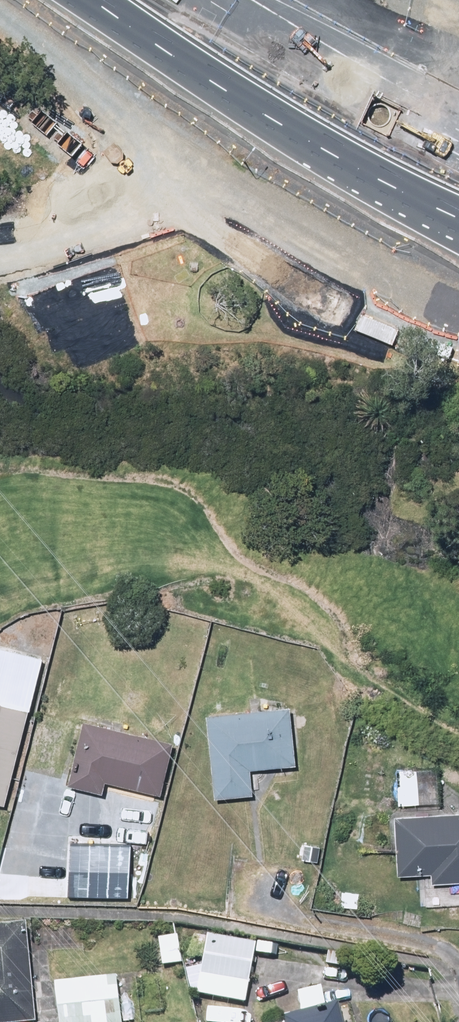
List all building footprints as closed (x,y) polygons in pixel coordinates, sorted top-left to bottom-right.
[(40,663),(0,652),(0,811),(1,811),(40,663)] [(288,706),(202,715),(211,802),(249,798),(246,774),(294,769),(288,706)] [(98,794),(101,784),(157,797),(169,744),(77,724),(65,776),(61,794),(86,799),(88,792),(98,794)] [(435,769),(393,771),(395,808),(437,806),(435,769)] [(390,819),(394,877),(427,875),(428,885),(458,883),(458,815),(390,819)] [(54,869),(53,896),(97,898),(98,871),(54,869)] [(24,924),(0,926),(0,1021),(31,1021),(24,924)] [(175,936),(154,939),(159,969),(179,966),(175,936)] [(252,945),(190,936),(186,957),(201,959),(195,997),(243,1005),(252,945)] [(113,978),(48,984),(52,1021),(118,1021),(113,978)] [(279,1021),(341,1021),(336,1004),(322,1008),(317,988),(295,994),(301,1014),(279,1020),(279,1021)]
